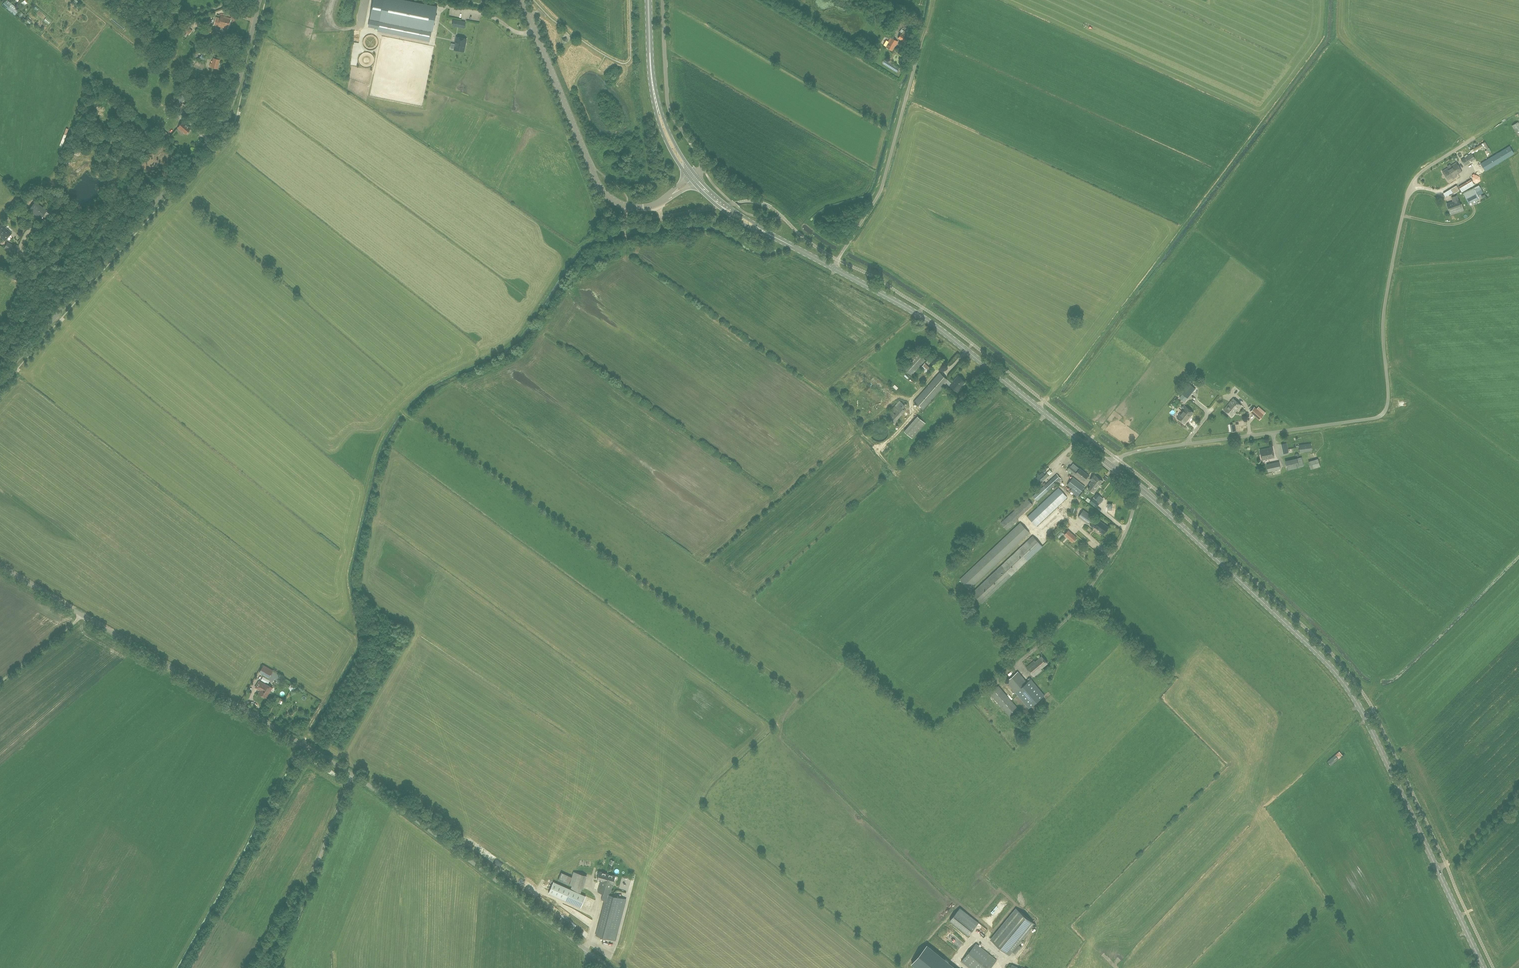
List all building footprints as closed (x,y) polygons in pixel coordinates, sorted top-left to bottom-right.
[(370,19),(380,21),(378,28),(378,30),(430,41),(431,31),(432,31),(437,6),(428,4),(406,0),(374,0),(370,19)] [(2,4),(15,15),(18,11),(15,8),(16,7),(8,1),(7,3),(5,1),(2,4)] [(176,6),(169,12),(172,17),(180,11),(176,6)] [(902,15),(899,20),(906,24),(909,19),(902,15)] [(221,16),(220,18),(217,17),(216,20),(214,25),(228,29),(229,26),(229,27),(231,19),(230,19),(231,18),(221,16)] [(182,29),(189,35),(193,31),(189,27),(190,26),(187,24),(182,29)] [(202,38),(206,33),(207,32),(200,26),(195,33),(201,39),(202,38)] [(906,43),(909,38),(901,33),(898,38),(906,43)] [(456,42),(454,50),(464,52),(466,39),(457,37),(456,42)] [(895,45),(898,41),(890,37),(888,41),(889,42),(886,47),(892,50),(895,45)] [(196,60),(197,60),(199,53),(196,51),(193,58),(192,58),(190,62),(193,64),(196,60)] [(218,69),(220,60),(214,58),(212,64),(211,64),(210,67),(218,69)] [(181,105),(176,111),(185,118),(192,109),(186,104),(183,107),(181,105)] [(186,134),(190,129),(186,125),(187,124),(183,121),(178,128),(181,131),(182,130),(186,134)] [(1485,171),(1514,153),(1509,146),(1481,163),(1485,171)] [(1465,157),(1461,160),(1465,166),(1472,161),(1471,160),(1468,155),(1465,157)] [(1448,180),(1458,174),(1453,165),(1442,171),(1448,180)] [(1471,178),(1459,184),(1462,190),(1474,184),(1471,178)] [(1446,197),(1453,192),(1454,194),(1460,190),(1456,185),(1451,189),(1444,193),(1446,197)] [(1478,185),(1474,187),(1478,195),(1482,193),(1478,185)] [(1450,212),(1462,207),(1459,200),(1458,200),(1457,195),(1452,197),(1453,202),(1447,204),(1450,212)] [(29,209),(41,218),(47,210),(35,201),(29,209)] [(12,233),(2,224),(0,226),(0,234),(2,236),(0,237),(5,241),(12,233)] [(7,242),(5,247),(10,250),(9,252),(15,254),(18,247),(7,242)] [(925,360),(918,353),(904,368),(911,375),(925,360)] [(921,367),(928,374),(932,369),(925,363),(921,367)] [(946,383),(949,380),(940,372),(914,401),(923,409),(944,386),(946,383)] [(949,386),(950,385),(958,392),(961,389),(960,388),(965,382),(959,375),(958,376),(959,377),(954,382),(953,381),(952,383),(949,380),(946,383),(949,386)] [(1187,398),(1188,398),(1196,389),(1191,385),(1185,392),(1183,390),(1181,393),(1182,394),(1187,398)] [(1232,416),(1241,405),(1233,398),(1224,410),(1232,416)] [(900,399),(888,414),(896,421),(908,406),(900,399)] [(1184,424),(1193,413),(1186,406),(1177,417),(1184,424)] [(1250,412),(1260,419),(1265,412),(1261,409),(1259,411),(1254,407),(1250,412)] [(912,436),(926,423),(919,415),(904,428),(912,436)] [(1300,452),(1312,450),(1311,443),(1299,445),(1300,452)] [(1274,457),(1272,447),(1260,450),(1262,460),(1274,457)] [(1286,461),(1287,469),(1297,467),(1295,458),(1286,461)] [(1311,469),(1320,466),(1318,458),(1308,461),(1311,469)] [(1281,469),(1279,461),(1266,464),(1268,472),(1281,469)] [(1084,481),(1089,475),(1080,468),(1078,471),(1071,466),(1068,468),(1075,474),(1076,474),(1084,481)] [(1057,474),(1044,486),(1048,490),(1061,479),(1057,474)] [(1092,481),(1091,482),(1092,483),(1093,482),(1095,483),(1098,484),(1099,483),(1100,484),(1101,484),(1103,481),(1094,474),(1090,480),(1092,481)] [(1085,486),(1073,477),(1067,485),(1072,488),(1070,491),(1077,496),(1085,486)] [(1092,483),(1091,482),(1089,484),(1091,485),(1088,489),(1093,493),(1100,484),(1099,483),(1098,484),(1095,483),(1093,482),(1092,483)] [(1044,486),(1033,496),(1037,500),(1048,490),(1044,486)] [(1036,526),(1067,497),(1059,488),(1028,517),(1036,526)] [(1099,503),(1097,501),(1101,496),(1097,493),(1090,502),(1096,507),(1099,503)] [(1001,523),(1007,529),(1018,519),(1018,518),(1033,504),(1027,499),(1001,523)] [(1076,516),(1078,507),(1072,505),(1070,514),(1076,516)] [(1083,510),(1078,517),(1088,524),(1093,517),(1083,510)] [(1095,527),(1104,533),(1108,527),(1099,520),(1097,523),(1093,521),(1090,525),(1094,528),(1095,527)] [(968,588),(1029,532),(1020,522),(959,579),(968,588)] [(1077,537),(1068,530),(1064,535),(1070,540),(1069,541),(1072,543),(1077,537)] [(1033,536),(972,592),(981,602),(1042,546),(1033,536)] [(1041,668),(1048,663),(1042,656),(1035,662),(1034,660),(1026,667),(1034,676),(1042,670),(1041,668)] [(259,672),(269,678),(273,670),(264,665),(259,672)] [(1006,681),(1015,692),(1029,708),(1044,695),(1031,679),(1027,682),(1018,671),(1006,681)] [(256,687),(261,690),(259,693),(266,698),(272,687),(265,683),(265,684),(259,681),(256,687)] [(990,693),(1012,718),(1019,711),(998,686),(990,693)] [(1343,755),(1339,751),(1335,754),(1334,753),(1330,756),(1332,758),(1328,761),(1331,765),(1338,759),(1343,755)] [(342,782),(344,777),(314,760),(312,764),(342,782)] [(616,940),(626,898),(610,894),(615,876),(599,872),(598,878),(601,878),(598,892),(603,893),(601,900),(605,900),(596,935),(616,940)] [(570,883),(573,877),(563,873),(560,879),(570,883)] [(549,893),(581,907),(586,896),(554,882),(549,893)] [(968,936),(979,923),(960,908),(950,921),(968,936)] [(1012,952),(1015,954),(1021,947),(1018,945),(1036,924),(1016,908),(990,939),(1010,955),(1012,952)] [(969,967),(990,967),(997,960),(976,943),(961,961),(969,967)] [(917,967),(956,967),(945,959),(927,945),(912,964),(917,967)]
